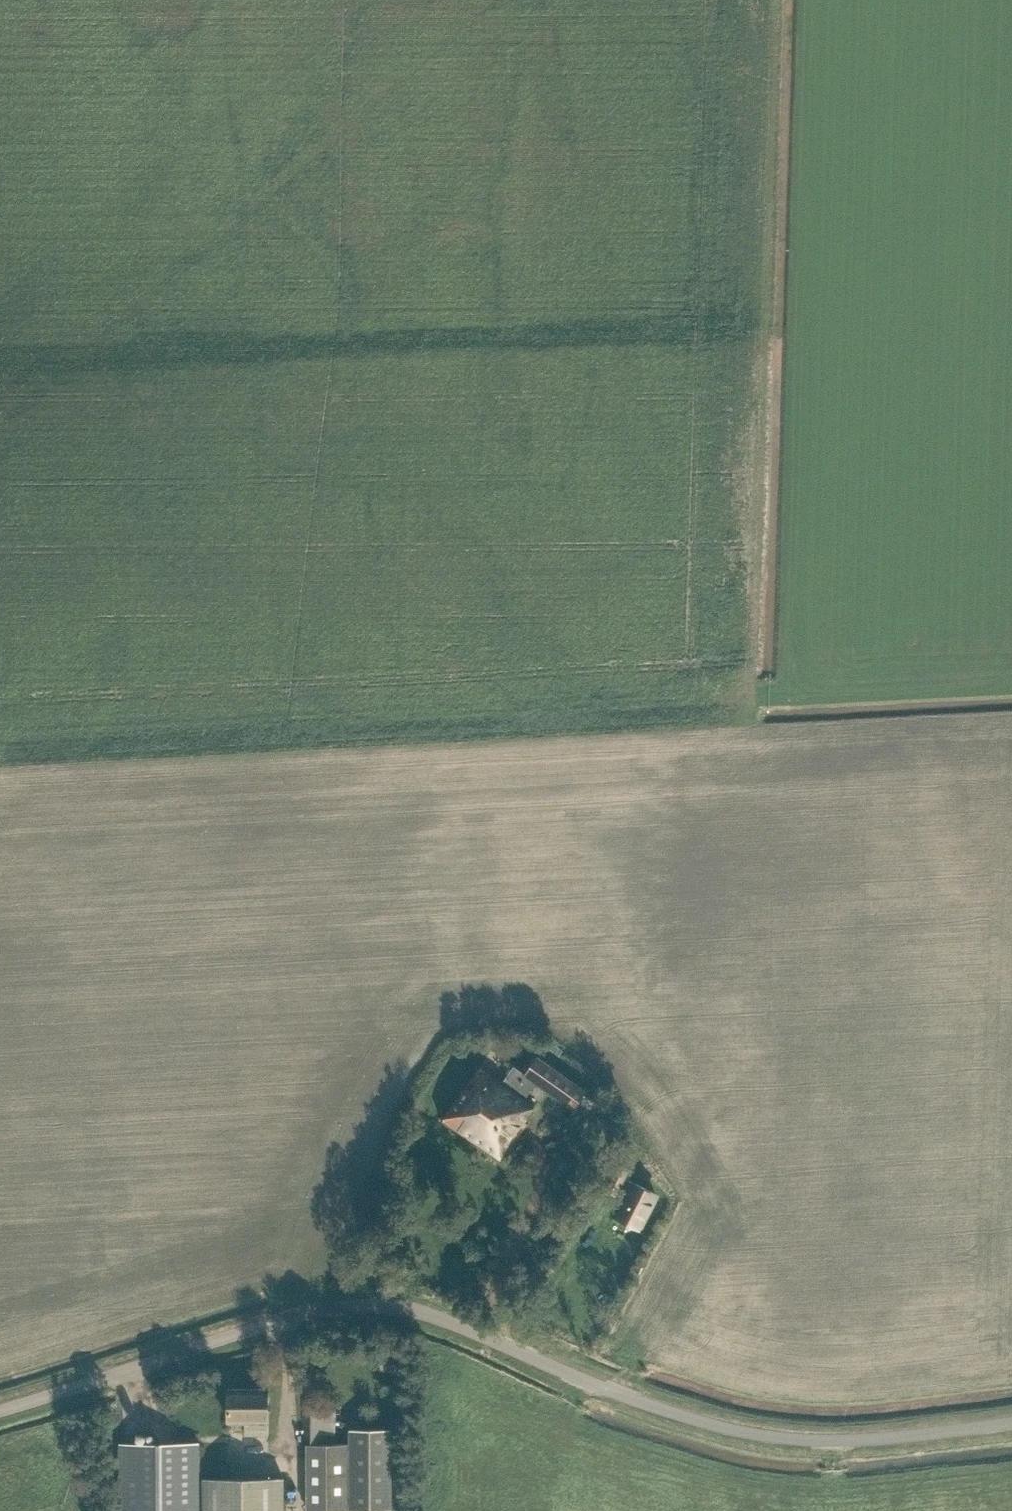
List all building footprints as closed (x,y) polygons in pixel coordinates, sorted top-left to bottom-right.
[(480,1066),(445,1116),(502,1155),(526,1121),(522,1118),(533,1103),(523,1096),(537,1078),(575,1105),(587,1088),(539,1053),(527,1070),(515,1063),(503,1081),(480,1066)] [(618,1166),(606,1188),(617,1194),(620,1190),(629,1195),(618,1215),(639,1226),(656,1195),(626,1179),(630,1172),(618,1166)] [(520,1274),(512,1289),(521,1294),(528,1278),(520,1274)] [(229,1389),(228,1421),(245,1421),(245,1430),(268,1431),(269,1390),(229,1389)] [(312,1443),(307,1443),(308,1510),(349,1510),(349,1443),(336,1443),(337,1409),(312,1409),(312,1443)] [(391,1430),(350,1430),(350,1510),(392,1510),(391,1430)] [(120,1510),(200,1510),(200,1441),(119,1441),(120,1510)] [(285,1479),(202,1479),(201,1510),(285,1510),(285,1479)]
